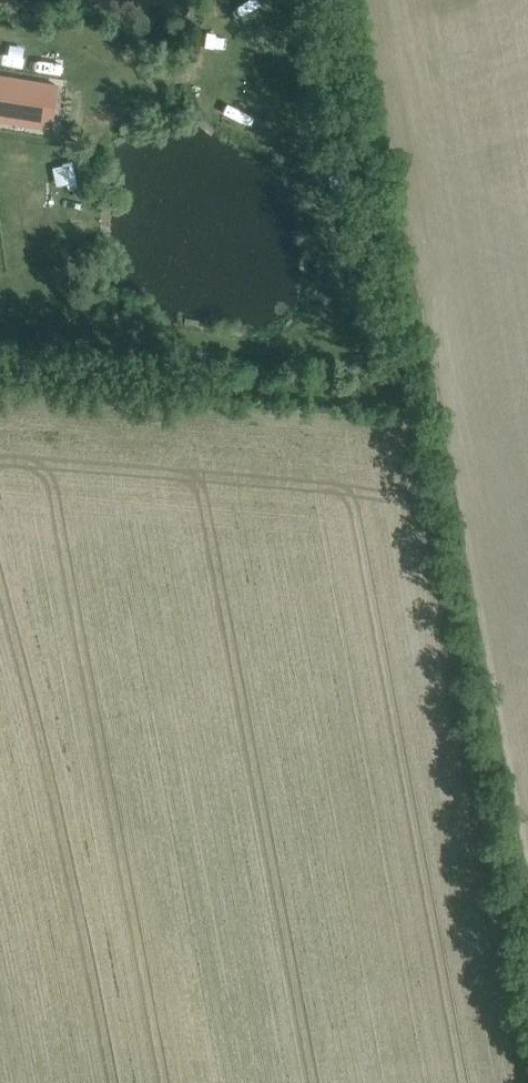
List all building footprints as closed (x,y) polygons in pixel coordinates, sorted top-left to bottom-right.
[(49,130),(56,84),(0,75),(0,122),(49,130)]
